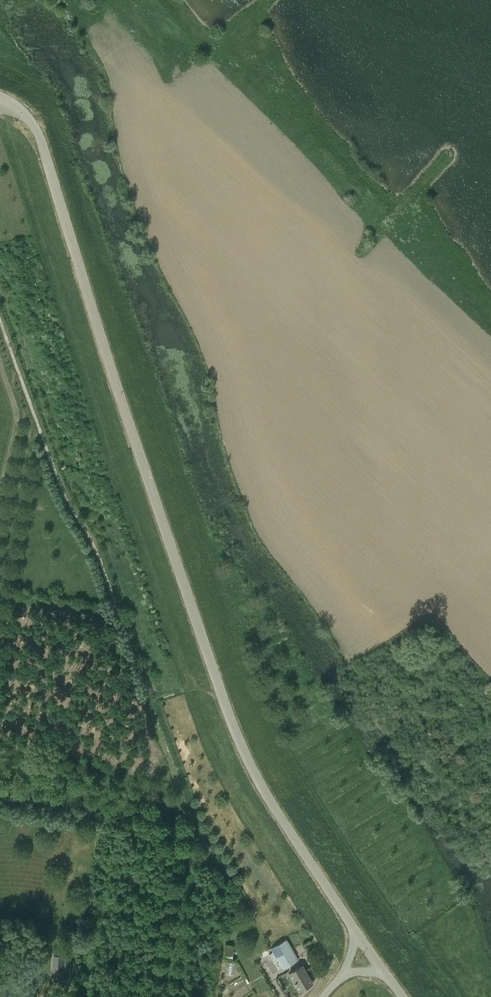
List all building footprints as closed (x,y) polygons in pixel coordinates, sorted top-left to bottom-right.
[(286,940),(271,948),(283,969),(298,960),(286,940)] [(227,945),(225,955),(233,956),(235,946),(227,945)] [(54,956),(53,980),(69,981),(70,956),(54,956)] [(234,974),(237,963),(230,961),(227,972),(234,974)] [(302,965),(289,973),(299,991),(312,983),(302,965)]
